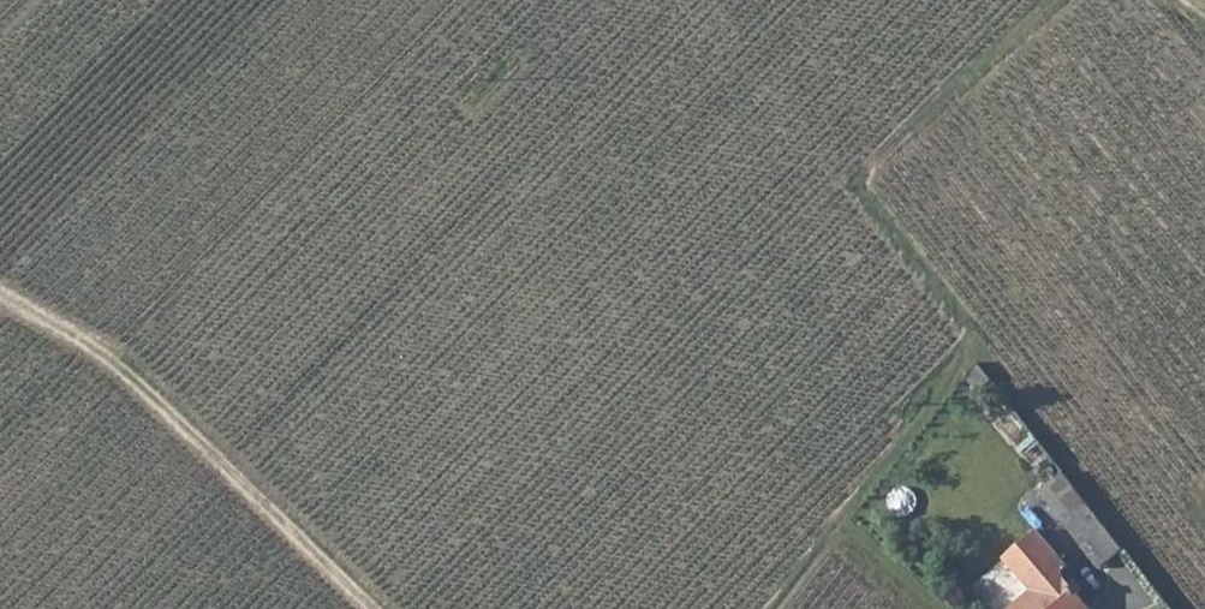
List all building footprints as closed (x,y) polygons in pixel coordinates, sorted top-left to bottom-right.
[(992,381),(978,363),(967,376),(979,391),(992,381)] [(1041,491),(1051,505),(1075,486),(1064,472),(1041,491)] [(1101,568),(1124,549),(1075,486),(1051,505),(1101,568)] [(1067,583),(1067,564),(1038,530),(1006,559),(1033,593),(1014,608),(1090,608),(1067,583)]
